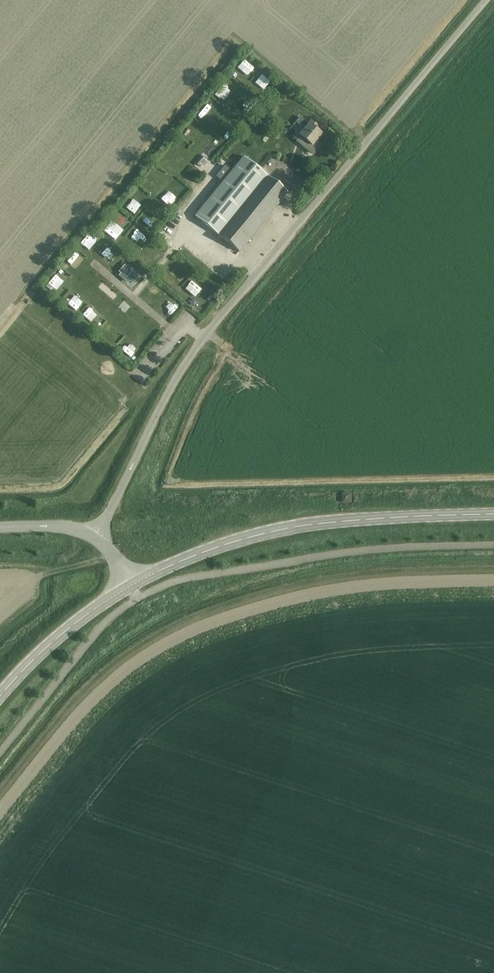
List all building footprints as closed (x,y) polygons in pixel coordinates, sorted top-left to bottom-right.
[(269,76),(261,86),(265,89),(273,79),(269,76)] [(209,118),(216,109),(205,101),(198,111),(209,118)] [(322,135),(316,130),(317,128),(311,122),(309,125),(300,118),(296,122),(302,128),(303,127),(306,129),(300,136),(304,139),(299,144),(304,148),(304,147),(312,154),(320,145),(316,141),(322,135)] [(189,122),(184,128),(191,134),(196,128),(189,122)] [(211,137),(206,142),(211,146),(215,141),(211,137)] [(199,170),(208,159),(204,155),(194,167),(199,170)] [(239,252),(287,193),(244,158),(232,172),(225,166),(216,177),(223,183),(195,217),(219,236),(218,236),(239,252)] [(172,199),(179,190),(170,183),(163,192),(172,199)] [(128,203),(139,207),(142,198),(131,194),(128,203)] [(114,215),(106,225),(117,234),(125,225),(114,215)] [(134,237),(142,243),(149,233),(141,227),(134,237)] [(266,235),(273,240),(277,234),(270,229),(266,235)] [(107,242),(102,251),(108,254),(112,245),(107,242)] [(130,275),(135,279),(143,269),(138,265),(130,275)] [(55,282),(62,272),(57,268),(50,278),(55,282)]
